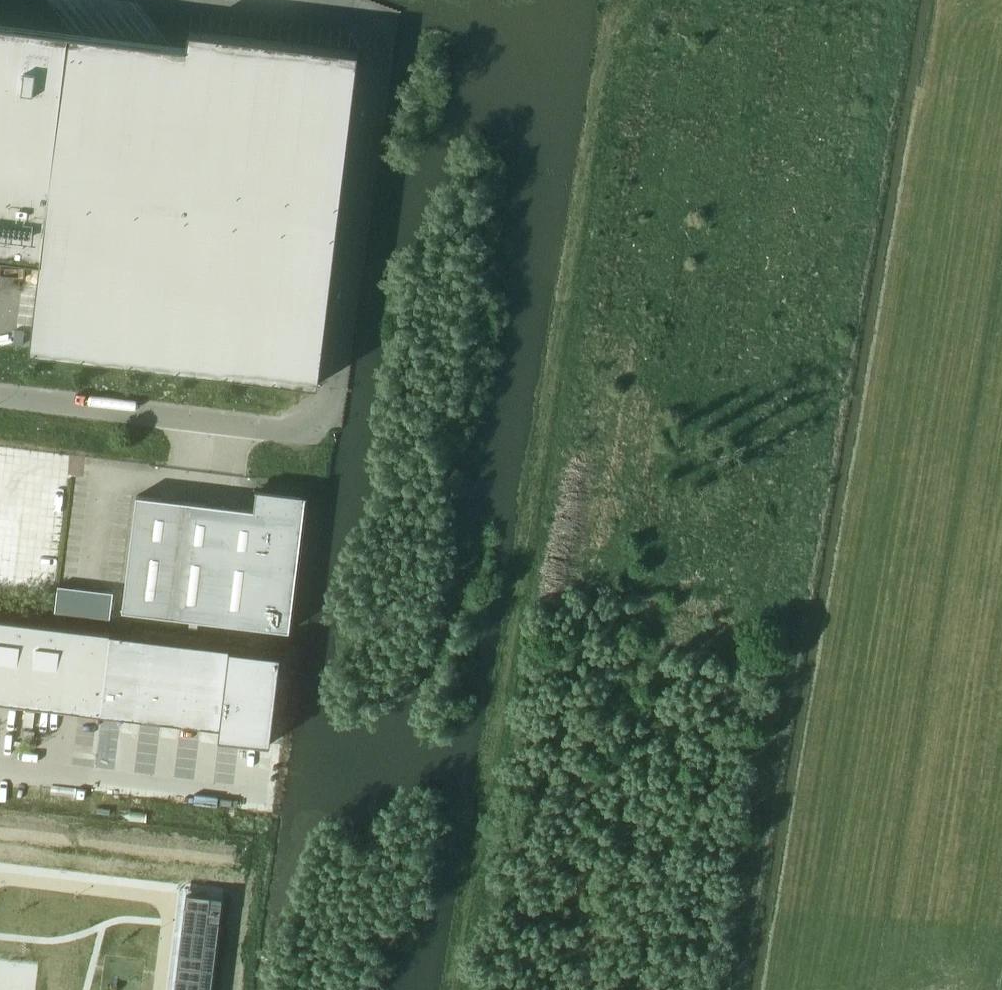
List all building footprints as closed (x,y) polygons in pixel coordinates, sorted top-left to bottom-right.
[(0,24),(0,256),(42,261),(31,349),(319,384),(359,52),(190,31),(188,47),(0,24)] [(137,496),(123,611),(171,617),(290,631),(306,497),(308,498),(308,496),(256,490),(256,491),(257,492),(255,510),(137,496)] [(58,586),(55,612),(111,618),(114,593),(58,586)] [(31,624),(0,620),(0,702),(22,705),(31,624)] [(71,629),(31,624),(22,705),(62,710),(71,629)] [(102,714),(111,633),(71,629),(62,710),(102,714)] [(141,719),(151,639),(111,633),(102,714),(141,719)] [(151,639),(141,719),(181,724),(191,643),(151,639)] [(191,643),(181,724),(221,729),(231,648),(191,643)] [(221,729),(220,737),(240,739),(240,740),(250,741),(268,743),(268,744),(271,745),(282,655),(231,648),(221,729)] [(175,989),(212,989),(223,898),(187,894),(175,989)]
